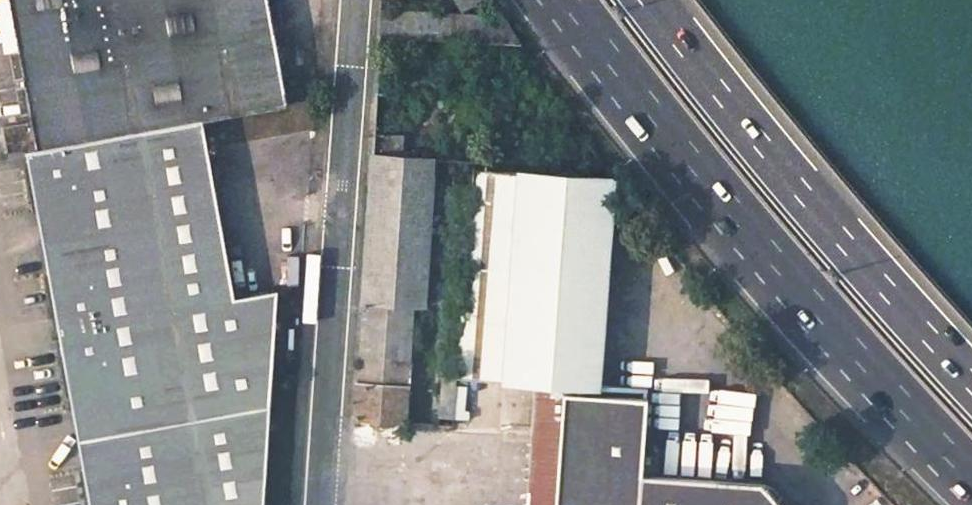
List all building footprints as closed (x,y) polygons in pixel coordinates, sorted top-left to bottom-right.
[(202,120),(285,104),(266,0),(8,0),(30,122),(22,123),(27,150),(91,504),(265,504),(279,290),(236,298),(202,120)] [(508,12),(386,9),(384,34),(525,38),(508,12)] [(22,123),(0,128),(0,131),(3,153),(27,150),(22,123)] [(375,159),(358,417),(407,421),(414,304),(424,304),(431,187),(451,188),(446,289),(450,290),(464,291),(471,166),(375,159)] [(562,383),(601,386),(609,273),(619,177),(471,166),(464,291),(462,322),(457,414),(474,415),(473,403),(465,403),(468,375),(530,380),(562,383)] [(464,291),(450,290),(448,319),(462,322),(464,291)] [(462,322),(448,319),(442,424),(457,425),(457,414),(462,322)] [(561,389),(562,383),(530,380),(524,504),(555,504),(561,389)] [(764,479),(644,473),(649,395),(561,389),(555,504),(786,504),(764,479)]
